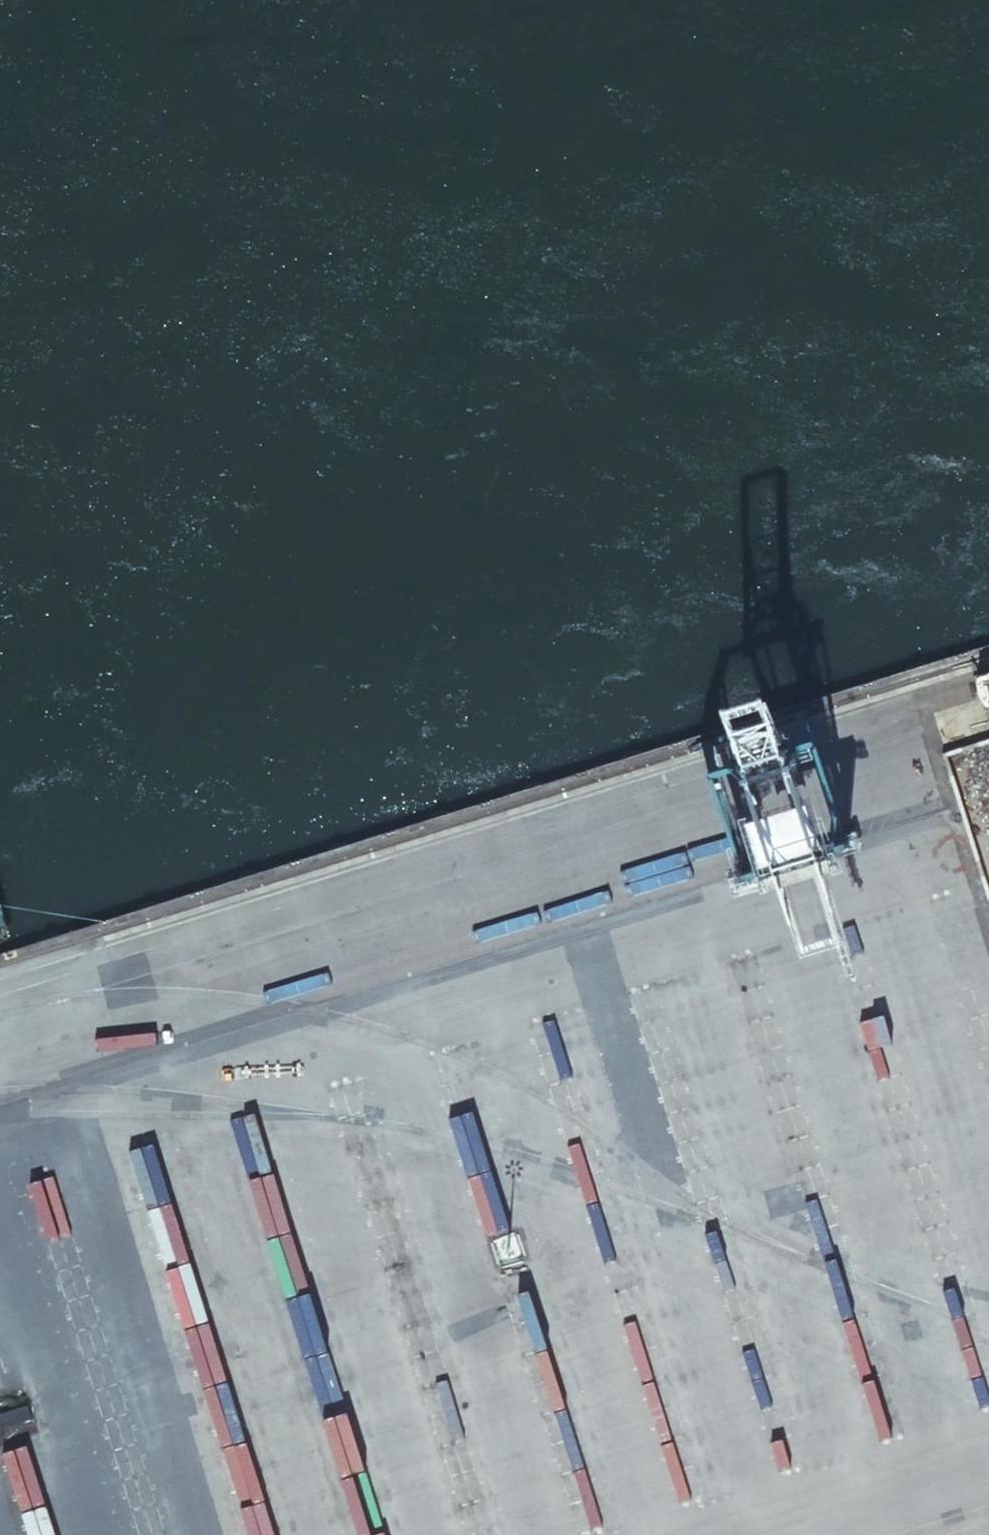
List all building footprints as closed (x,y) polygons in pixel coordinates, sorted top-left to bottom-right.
[(959,652),(963,667),(976,667),(983,691),(983,700),(988,700),(988,643),(959,652)] [(904,926),(930,1039),(988,1025),(988,1021),(963,912),(904,926)]
